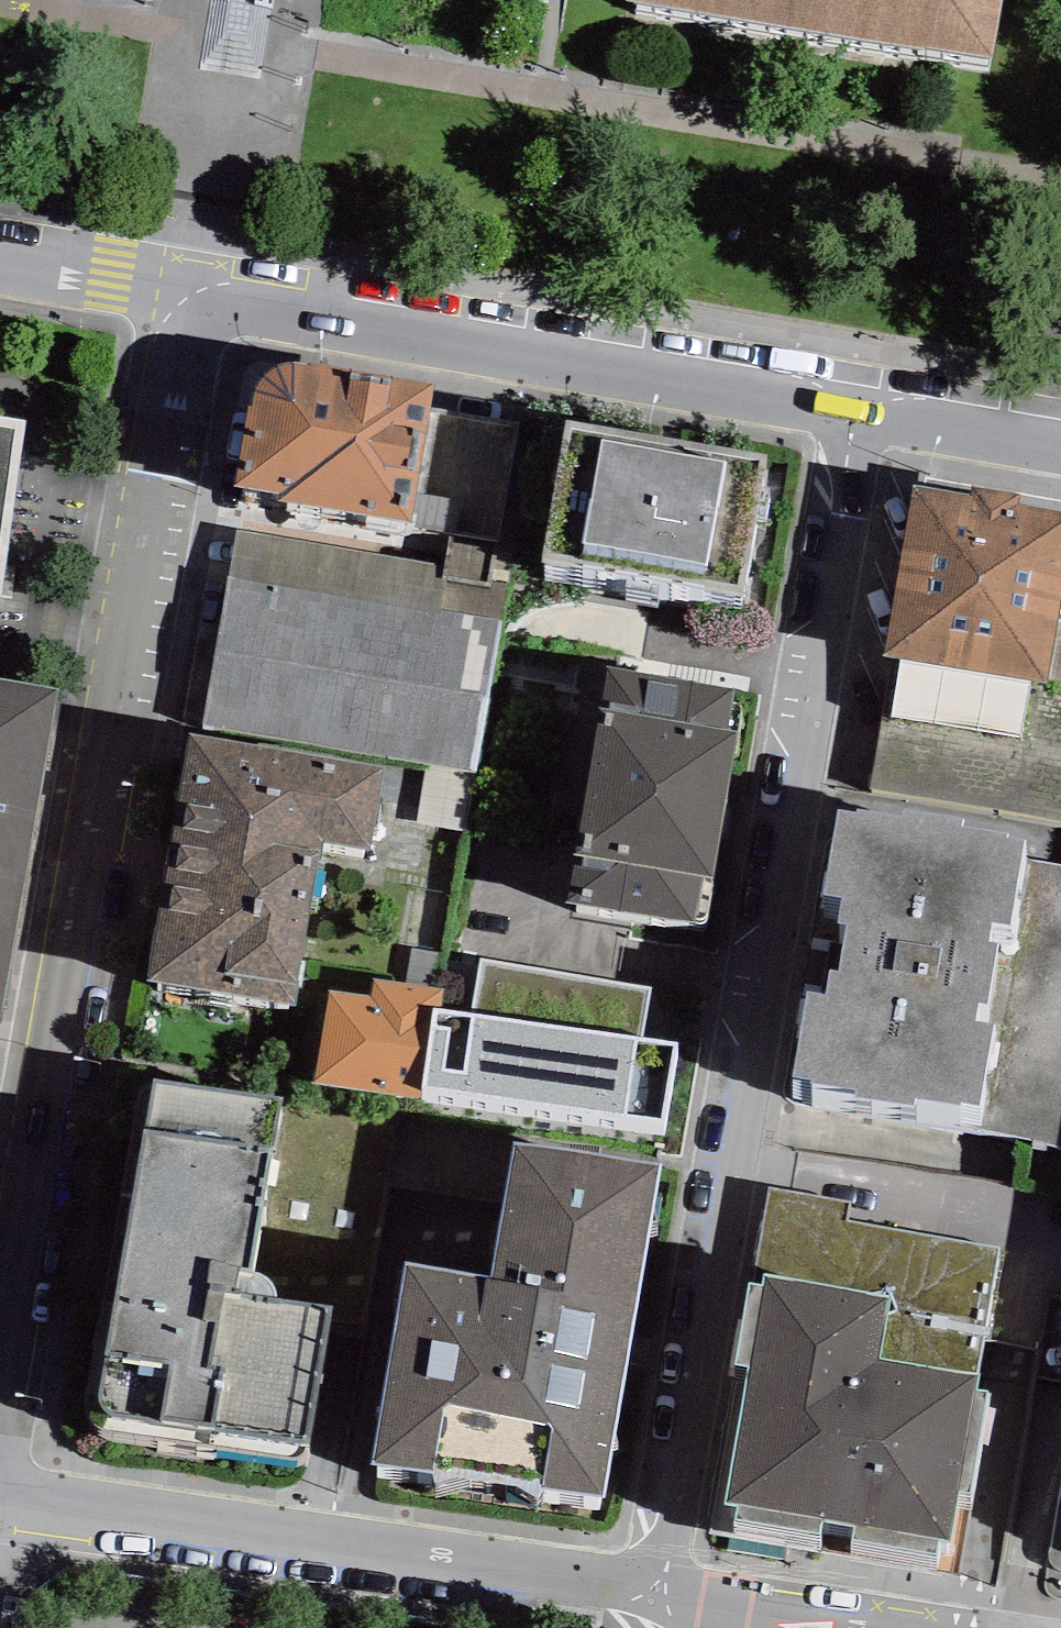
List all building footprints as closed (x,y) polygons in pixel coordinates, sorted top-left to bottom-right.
[(633,54),(1000,117),(1020,0),(643,0),(633,54)] [(244,389),(235,473),(281,480),(279,489),(410,509),(433,372),(310,348),(308,353),(299,351),(290,351),(284,352),(274,357),(266,363),(257,371),(253,381),(251,389),(244,389)] [(767,440),(567,404),(542,544),(742,579),(767,440)] [(0,435),(0,598),(27,439),(0,435)] [(911,485),(881,655),(1046,683),(1060,595),(1060,513),(1019,506),(1021,494),(972,486),(970,496),(911,485)] [(448,564),(238,530),(206,726),(386,755),(475,769),(500,618),(441,608),(448,564)] [(0,694),(0,1011),(51,702),(0,694)] [(736,718),(602,696),(569,893),(689,912),(699,911),(704,909),(708,904),(736,718)] [(891,709),(878,770),(969,790),(982,729),(891,709)] [(206,726),(188,722),(146,967),(292,992),(320,828),(371,837),(386,755),(206,726)] [(901,816),(833,805),(792,1075),(812,1078),(811,1082),(855,1089),(854,1095),(914,1104),(915,1099),(960,1106),(961,1102),(980,1105),(994,1026),(975,1022),(979,1002),(988,1004),(999,942),(988,941),(992,920),(1011,923),(1022,858),(1024,840),(1007,837),(1008,834),(962,827),(964,817),(902,808),(901,816)] [(1022,858),(1011,923),(992,920),(988,941),(999,942),(988,1004),(979,1002),(975,1022),(994,1026),(980,1105),(976,1130),(1060,1145),(1060,865),(1022,858)] [(419,1091),(434,981),(374,973),(371,990),(331,984),(318,1076),(419,1091)] [(691,1017),(434,981),(419,1091),(676,1126),(691,1017)] [(279,1087),(157,1069),(155,1076),(149,1076),(141,1077),(112,1276),(105,1273),(85,1387),(86,1402),(92,1414),(107,1424),(286,1452),(302,1445),(308,1435),(331,1295),(249,1285),(279,1087)] [(658,1146),(514,1123),(493,1259),(405,1245),(372,1450),(435,1460),(437,1449),(539,1465),(539,1469),(605,1480),(658,1146)] [(851,1203),(771,1189),(755,1284),(747,1282),(732,1366),(749,1369),(725,1504),(739,1506),(737,1519),(819,1533),(822,1518),(855,1523),(852,1537),(937,1552),(939,1540),(952,1543),(961,1490),(969,1491),(987,1390),(977,1388),(1000,1250),(847,1223),(851,1203)]
